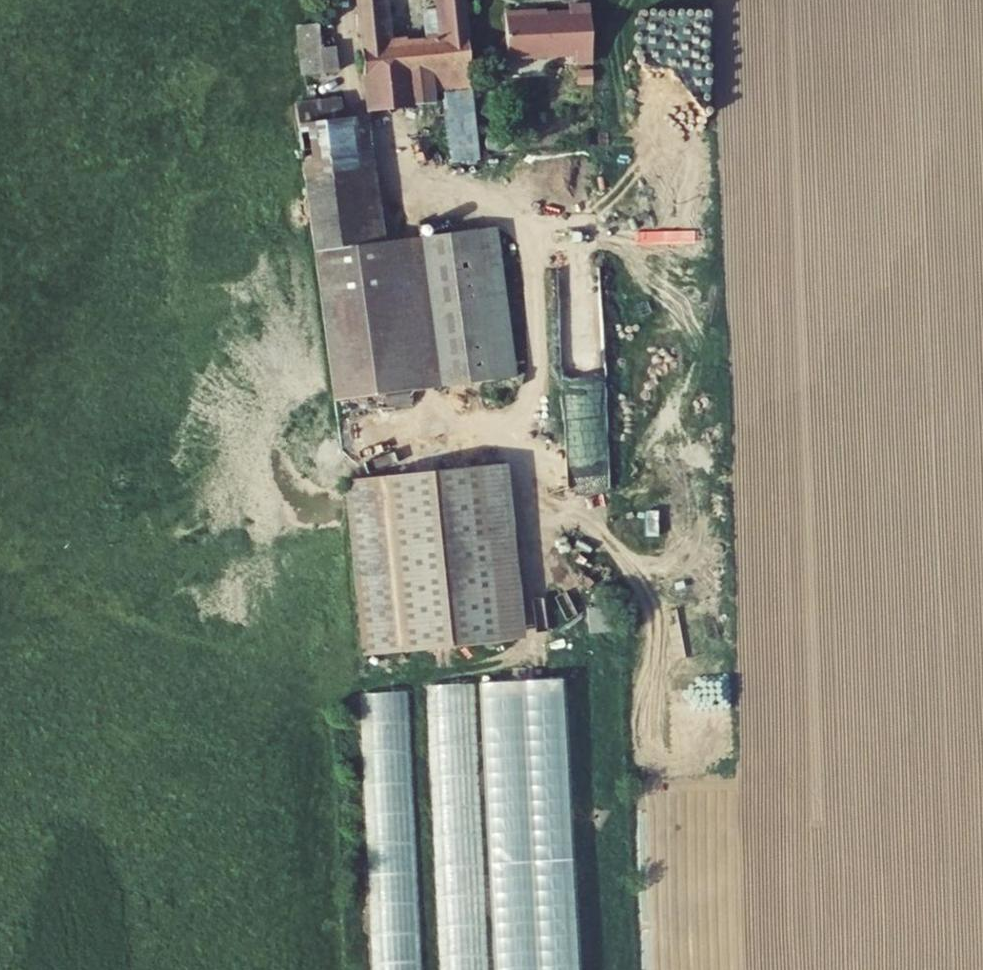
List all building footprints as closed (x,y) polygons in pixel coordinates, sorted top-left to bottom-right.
[(457,89),(486,86),(477,0),(450,0),(453,22),(435,23),(437,53),(400,56),(394,0),(368,0),(379,94),(400,92),(423,91),(457,89)] [(605,72),(603,14),(582,15),(582,22),(543,23),(543,21),(519,22),(521,66),(588,64),(589,73),(605,72)] [(327,27),(306,29),(311,79),(333,77),(351,76),(347,42),(329,43),(327,27)] [(323,82),(336,228),(391,223),(379,99),(355,101),(353,80),(323,82)] [(488,108),(467,110),(469,129),(490,126),(488,108)] [(485,214),(416,221),(430,370),(499,364),(485,214)] [(391,223),(336,228),(350,378),(430,370),(416,221),(391,223)] [(533,619),(517,443),(491,445),(507,622),(533,619)] [(507,622),(491,445),(357,458),(373,634),(507,622)] [(526,870),(567,869),(561,679),(520,681),(526,870)] [(452,694),(452,704),(471,703),(470,685),(432,686),(432,694),(452,694)] [(371,737),(376,871),(386,871),(386,884),(404,883),(403,870),(413,870),(407,692),(363,694),(364,737),(371,737)] [(448,860),(449,869),(478,869),(478,848),(462,848),(462,860),(448,860)] [(412,924),(402,924),(401,904),(377,905),(381,969),(415,969),(412,924)] [(541,969),(575,969),(573,905),(539,906),(541,969)]
